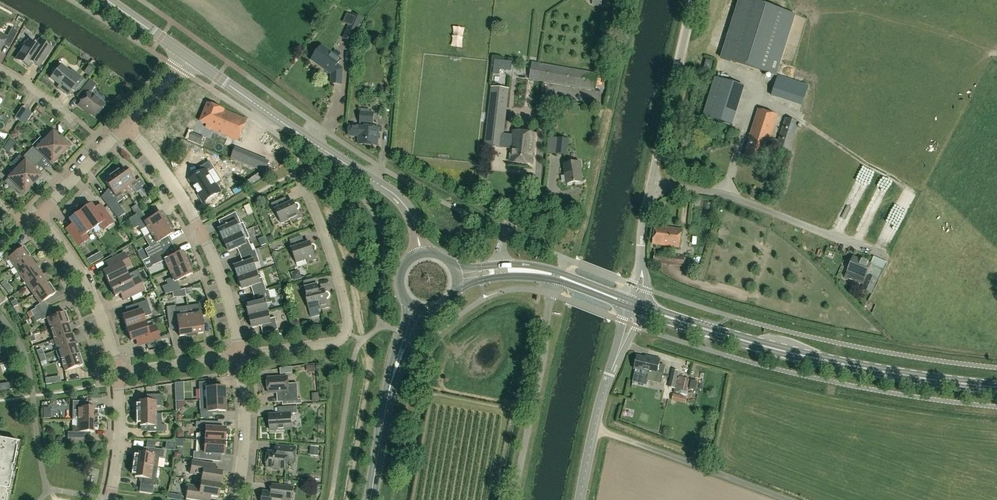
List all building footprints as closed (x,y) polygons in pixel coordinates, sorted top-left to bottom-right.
[(775,76),(795,15),(748,0),(739,0),(721,59),(775,76)] [(352,20),(343,38),(352,42),(361,24),(352,20)] [(5,40),(11,44),(18,32),(12,28),(6,38),(0,34),(0,48),(5,40)] [(369,46),(373,37),(363,32),(359,41),(369,46)] [(29,41),(16,59),(29,68),(32,63),(39,68),(52,48),(44,43),(41,49),(29,41)] [(341,59),(321,46),(312,60),(331,73),(332,73),(331,83),(341,83),(342,68),(337,64),(341,59)] [(713,61),(707,60),(705,68),(711,70),(713,61)] [(530,79),(595,90),(598,74),(532,62),(530,79)] [(53,73),(53,75),(51,78),(63,88),(61,90),(67,95),(72,88),(76,91),(84,81),(72,71),(70,73),(61,66),(57,71),(55,70),(53,71),(53,73)] [(809,86),(778,75),(771,95),(780,98),(780,97),(802,105),(809,86)] [(714,76),(702,114),(730,123),(742,85),(714,76)] [(86,95),(79,104),(94,117),(104,105),(90,93),(96,85),(90,80),(81,90),(86,95)] [(502,147),(503,137),(508,89),(492,87),(485,147),(502,149),(502,147)] [(116,99),(120,102),(124,97),(121,94),(116,99)] [(24,106),(29,109),(33,102),(29,99),(24,106)] [(247,120),(224,111),(224,110),(207,103),(200,122),(207,125),(206,128),(238,141),(247,120)] [(14,118),(20,121),(27,110),(22,107),(14,118)] [(769,139),(777,115),(758,109),(750,135),(751,135),(744,156),(762,162),(768,144),(776,146),(776,148),(789,152),(798,123),(785,119),(778,141),(769,139)] [(27,110),(20,121),(25,125),(32,114),(27,110)] [(359,136),(358,144),(378,145),(379,128),(372,127),(373,112),(360,112),(360,126),(349,126),(349,136),(359,136)] [(190,115),(187,123),(193,126),(197,119),(190,115)] [(53,126),(59,130),(63,125),(58,120),(53,126)] [(513,138),(503,137),(502,147),(511,148),(509,162),(532,165),(536,134),(513,131),(513,138)] [(44,141),(60,156),(70,145),(63,138),(61,140),(53,133),(44,141)] [(209,133),(207,138),(223,142),(224,138),(209,133)] [(220,151),(222,143),(200,136),(198,144),(220,151)] [(549,136),(548,153),(567,156),(568,139),(549,136)] [(7,143),(12,147),(15,142),(10,138),(7,143)] [(52,164),(60,156),(44,141),(36,149),(33,146),(29,151),(38,160),(43,156),(52,164)] [(97,154),(104,146),(99,142),(92,150),(97,154)] [(886,153),(900,160),(903,153),(889,147),(886,153)] [(230,159),(247,165),(251,155),(234,148),(230,159)] [(17,170),(32,185),(40,176),(31,167),(36,163),(26,154),(22,158),(25,161),(17,170)] [(564,164),(567,184),(582,182),(579,162),(564,164)] [(115,175),(127,192),(132,187),(136,193),(140,190),(144,195),(149,191),(140,178),(134,182),(125,168),(115,175)] [(22,195),(32,185),(17,170),(5,182),(13,190),(15,188),(22,195)] [(203,176),(202,174),(192,180),(204,201),(215,194),(211,187),(216,184),(208,172),(203,176)] [(239,193),(251,185),(244,173),(232,181),(239,193)] [(121,196),(127,192),(115,175),(105,182),(115,196),(105,203),(118,219),(125,214),(117,203),(122,200),(122,198),(121,196)] [(299,206),(297,204),(294,204),(289,206),(285,198),(271,204),(274,210),(276,209),(277,212),(276,212),(281,224),(291,219),(292,222),(301,218),(297,210),(299,208),(299,206)] [(80,212),(92,229),(99,224),(103,230),(113,223),(100,205),(94,209),(90,204),(80,212)] [(267,213),(271,223),(279,221),(275,210),(267,213)] [(85,234),(92,229),(80,212),(69,220),(72,224),(66,229),(78,247),(89,239),(85,234)] [(150,233),(167,223),(161,213),(147,221),(142,212),(128,221),(133,229),(138,226),(140,230),(146,227),(150,233)] [(218,230),(223,241),(242,233),(246,231),(243,223),(241,224),(236,212),(224,218),(227,225),(226,226),(218,230)] [(173,234),(167,223),(150,233),(156,243),(145,250),(149,258),(163,251),(159,242),(173,234)] [(682,229),(655,225),(652,244),(679,247),(682,229)] [(242,233),(223,241),(229,252),(236,249),(238,250),(241,256),(253,251),(248,239),(250,238),(246,231),(242,233)] [(265,236),(259,238),(262,245),(268,243),(265,236)] [(316,247),(314,245),(311,245),(306,247),(302,236),(290,240),(293,251),(292,251),(296,264),(306,260),(307,262),(316,260),(313,251),(315,250),(316,247)] [(14,268),(30,257),(23,247),(8,258),(14,268)] [(104,249),(98,253),(99,254),(93,257),(93,256),(87,260),(90,266),(95,263),(95,264),(103,259),(103,258),(108,254),(104,249)] [(234,266),(238,278),(257,271),(255,264),(260,263),(255,250),(253,251),(241,256),(243,262),(241,264),(234,266)] [(167,259),(163,251),(149,258),(153,266),(164,260),(169,271),(187,263),(183,252),(167,259)] [(684,257),(655,252),(653,262),(683,266),(684,257)] [(103,272),(109,284),(127,275),(124,269),(131,266),(124,253),(106,262),(109,269),(103,272)] [(866,275),(867,275),(877,279),(881,271),(882,271),(886,262),(873,256),(873,257),(870,264),(853,257),(845,277),(862,284),(864,279),(866,275)] [(30,257),(14,268),(18,273),(15,274),(15,277),(16,280),(20,277),(36,266),(30,257)] [(192,274),(187,263),(169,271),(172,278),(166,280),(167,284),(162,287),(165,294),(180,289),(177,281),(192,274)] [(27,286),(42,275),(36,266),(20,277),(27,286)] [(303,278),(300,269),(292,272),(295,281),(303,278)] [(251,288),(254,294),(266,290),(262,278),(260,279),(257,271),(238,278),(242,290),(249,287),(251,288)] [(42,275),(27,286),(33,295),(49,284),(48,284),(42,275)] [(127,275),(109,284),(115,296),(120,294),(123,301),(144,290),(138,277),(130,281),(127,275)] [(872,293),(877,279),(867,275),(862,289),(872,293)] [(320,294),(318,285),(316,278),(303,281),(307,297),(306,297),(311,317),(321,315),(320,309),(329,307),(327,299),(329,298),(330,295),(328,293),(325,292),(320,294)] [(4,288),(8,285),(5,280),(0,284),(4,288)] [(49,284),(33,295),(39,304),(55,293),(49,284)] [(8,285),(4,288),(8,293),(12,290),(8,285)] [(266,290),(254,294),(255,301),(254,302),(246,304),(249,316),(269,312),(267,304),(272,303),(269,290),(266,290)] [(123,316),(127,329),(145,323),(143,317),(151,315),(147,301),(134,305),(136,312),(123,316)] [(187,306),(191,335),(203,333),(201,316),(207,316),(205,302),(199,302),(199,305),(187,306)] [(191,335),(187,306),(176,308),(176,306),(166,307),(168,321),(177,320),(179,336),(191,335)] [(50,329),(68,323),(65,312),(47,318),(50,329)] [(269,312),(249,316),(252,328),(259,326),(261,327),(263,333),(278,330),(275,318),(270,319),(269,312)] [(54,340),(71,334),(68,324),(69,324),(68,323),(50,329),(54,339),(54,340)] [(145,323),(127,329),(131,341),(144,337),(146,343),(159,339),(155,326),(147,328),(145,323)] [(55,344),(57,350),(75,344),(71,334),(54,340),(54,339),(49,341),(50,344),(53,345),(55,344)] [(57,350),(61,361),(79,354),(78,354),(75,344),(57,350)] [(83,365),(79,354),(61,361),(65,371),(83,365)] [(634,369),(649,372),(647,380),(661,383),(665,366),(660,365),(661,359),(648,356),(647,358),(637,356),(634,369)] [(675,388),(675,387),(677,378),(679,371),(678,371),(672,370),(668,387),(675,388)] [(678,378),(677,378),(675,387),(676,387),(676,388),(686,391),(687,387),(688,387),(689,379),(678,376),(678,378)] [(282,394),(282,402),(283,405),(302,404),(301,400),(298,400),(297,384),(288,384),(287,377),(267,378),(268,393),(280,392),(282,394)] [(689,388),(695,390),(697,381),(691,380),(689,388)] [(183,382),(175,383),(176,401),(184,401),(183,382)] [(200,400),(225,399),(224,387),(211,388),(211,382),(199,382),(200,400)] [(685,397),(673,394),(671,400),(684,404),(685,397)] [(136,414),(156,413),(156,406),(161,406),(161,395),(147,395),(147,401),(139,401),(139,404),(136,404),(136,414)] [(53,396),(53,412),(69,412),(69,396),(53,396)] [(225,411),(225,399),(200,400),(200,418),(212,418),(212,412),(225,411)] [(87,408),(87,402),(73,401),(73,420),(78,420),(98,420),(98,410),(94,410),(94,408),(87,408)] [(270,430),(292,429),(291,414),(297,413),(297,406),(283,407),(283,414),(269,415),(270,430)] [(156,420),(156,413),(136,414),(136,423),(140,423),(140,426),(147,426),(147,432),(166,432),(166,425),(162,425),(162,420),(156,420)] [(98,430),(98,420),(78,420),(78,427),(72,427),(72,432),(68,432),(68,438),(87,439),(87,432),(94,432),(94,430),(98,430)] [(199,440),(224,441),(225,428),(212,428),(213,422),(200,421),(200,422),(196,422),(195,428),(200,428),(199,433),(199,440)] [(54,426),(46,425),(45,434),(54,434),(54,426)] [(19,443),(0,439),(0,499),(7,499),(8,490),(10,491),(19,443)] [(224,441),(199,440),(198,453),(194,452),(194,458),(212,460),(212,454),(224,454),(224,441)] [(298,441),(297,448),(307,450),(308,443),(298,441)] [(268,452),(266,467),(286,469),(287,461),(294,462),(296,448),(276,446),(275,453),(268,452)] [(163,458),(164,450),(146,448),(145,454),(138,453),(138,455),(134,455),(133,464),(153,467),(158,468),(159,458),(163,458)] [(192,460),(190,474),(202,476),(201,482),(220,485),(222,472),(214,470),(215,464),(192,460)] [(156,478),(153,475),(152,474),(153,467),(133,464),(131,474),(135,475),(134,477),(143,478),(143,484),(153,486),(155,486),(156,478)] [(186,499),(193,499),(210,499),(210,496),(218,497),(220,485),(201,482),(200,487),(188,485),(186,499)] [(152,494),(153,486),(143,484),(141,484),(139,492),(152,494)] [(277,485),(277,491),(275,493),(263,491),(262,499),(292,499),(293,487),(277,485)]
